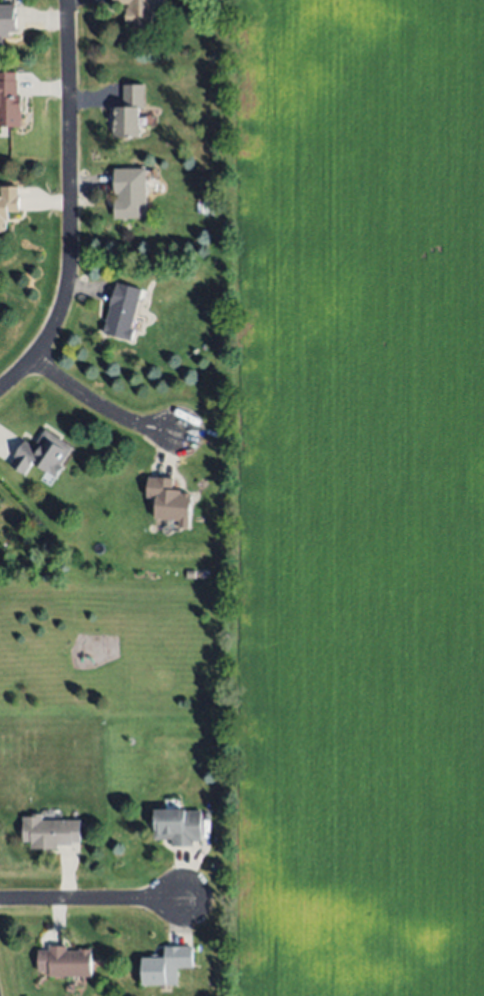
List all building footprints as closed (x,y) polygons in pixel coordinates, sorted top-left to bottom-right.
[(113,4),(113,0),(155,0),(155,9),(153,9),(153,20),(150,20),(150,28),(133,29),(133,25),(127,25),(126,6),(129,6),(128,3),(113,4)] [(3,46),(0,46),(0,4),(16,4),(17,15),(19,15),(19,31),(8,32),(8,38),(3,38),(3,46)] [(22,126),(0,126),(0,72),(16,72),(16,81),(18,81),(18,96),(22,96),(22,126)] [(143,85),(144,108),(138,108),(139,136),(114,137),(113,120),(116,120),(116,106),(124,106),(123,85),(143,85)] [(147,217),(114,217),(115,198),(119,198),(119,194),(115,194),(115,168),(148,168),(147,217)] [(0,196),(0,186),(20,186),(20,211),(9,211),(9,219),(6,219),(6,232),(0,232),(0,196)] [(142,289),(132,328),(135,329),(132,341),(104,333),(111,306),(109,305),(115,282),(142,289)] [(73,447),(54,477),(31,462),(24,474),(10,465),(25,441),(34,447),(46,429),(73,447)] [(154,519),(155,499),(147,498),(148,476),(175,478),(174,490),(182,491),(182,494),(193,495),(190,529),(179,528),(180,521),(154,519)] [(186,578),(186,570),(195,571),(195,579),(186,578)] [(201,810),(202,841),(193,841),(193,845),(171,846),(171,839),(155,840),(154,811),(201,810)] [(80,820),(79,842),(73,842),(73,845),(58,845),(58,848),(31,848),(31,841),(22,841),(22,816),(31,816),(31,813),(42,813),(42,820),(80,820)] [(65,942),(65,947),(96,947),(96,974),(50,975),(50,968),(39,968),(38,950),(48,950),(48,942),(65,942)] [(142,985),(141,958),(164,957),(164,946),(191,945),(192,968),(177,968),(177,984),(142,985)]
